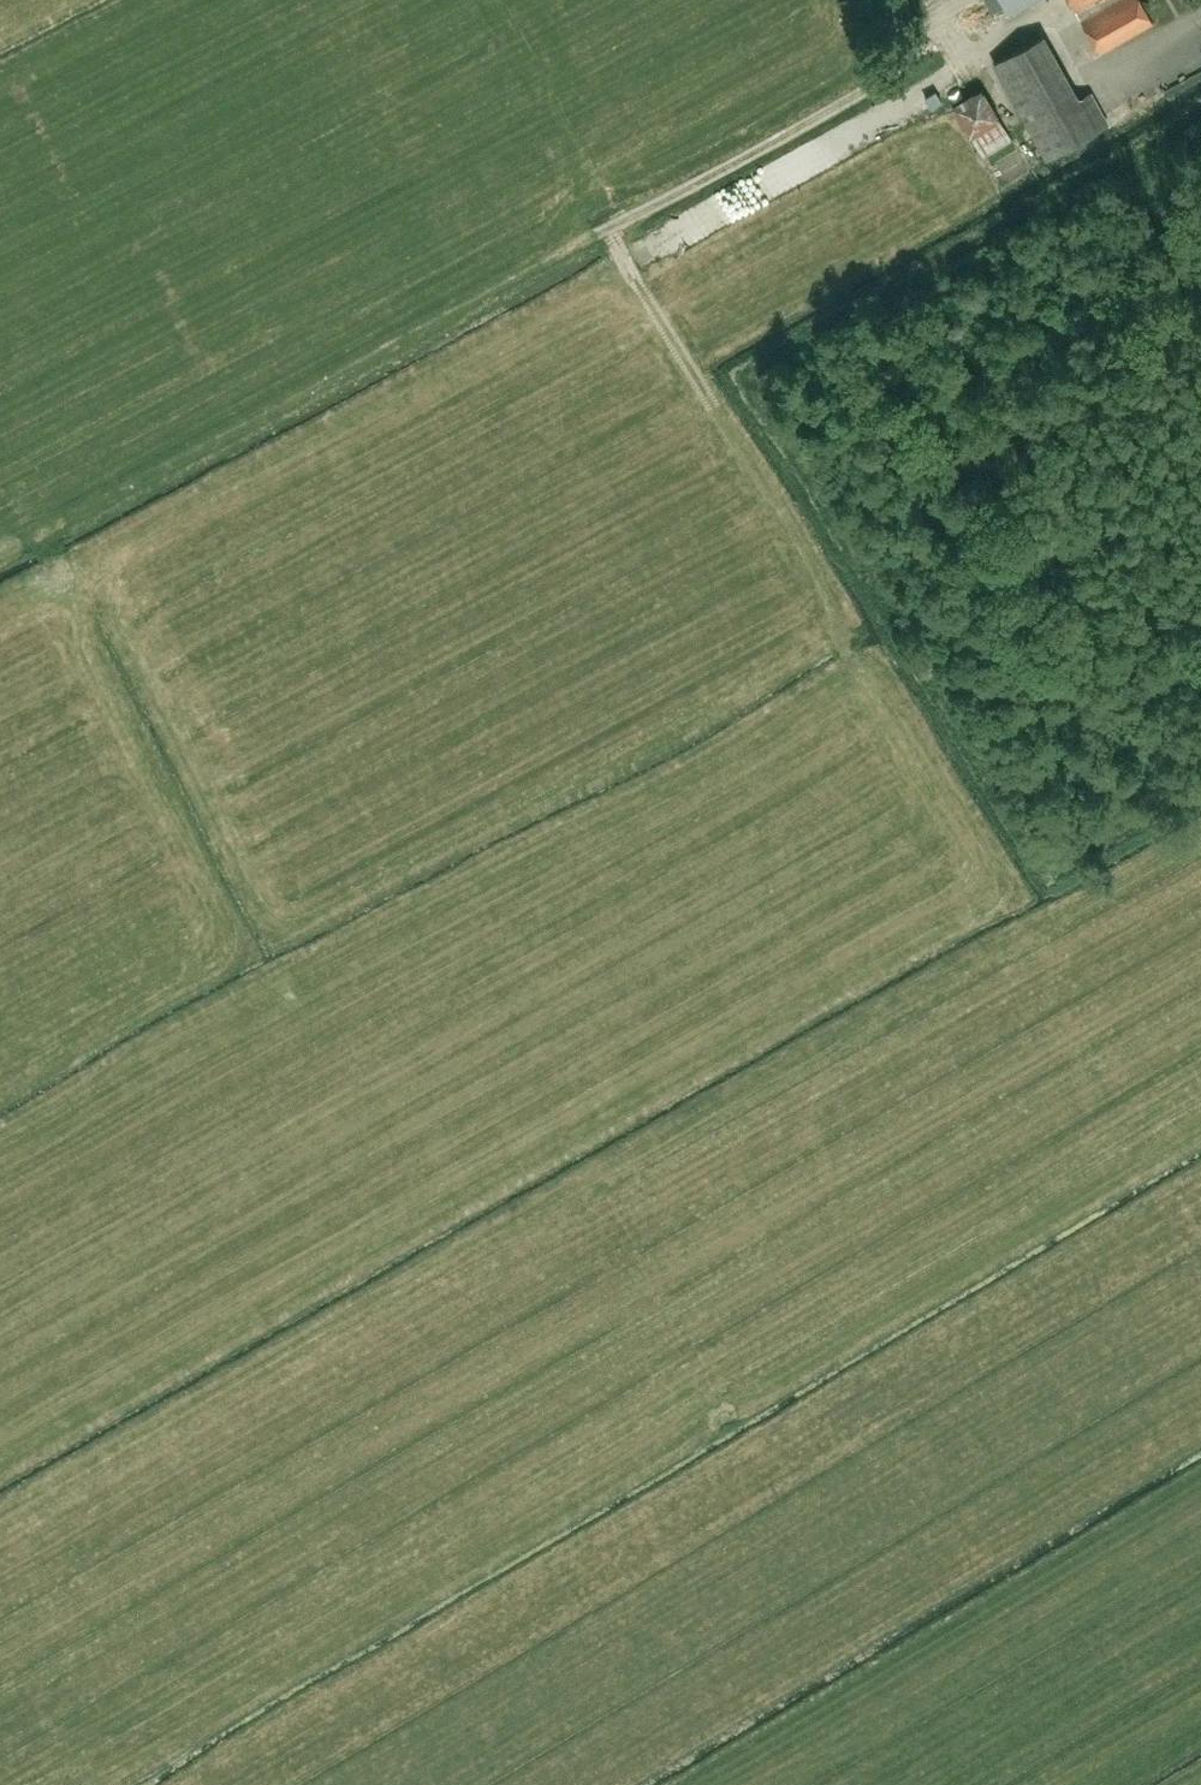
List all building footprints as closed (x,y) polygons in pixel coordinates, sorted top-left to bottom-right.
[(992,13),(1004,6),(1008,13),(1030,0),(985,0),(992,13)] [(1153,22),(1141,0),(1070,0),(1100,53),(1153,22)] [(1044,34),(993,63),(1046,159),(1110,123),(1092,91),(1080,97),(1044,34)] [(1014,138),(1002,119),(983,87),(951,106),(970,138),(971,137),(984,155),(999,171),(1027,156),(1012,141),(1001,146),(1014,138)]
